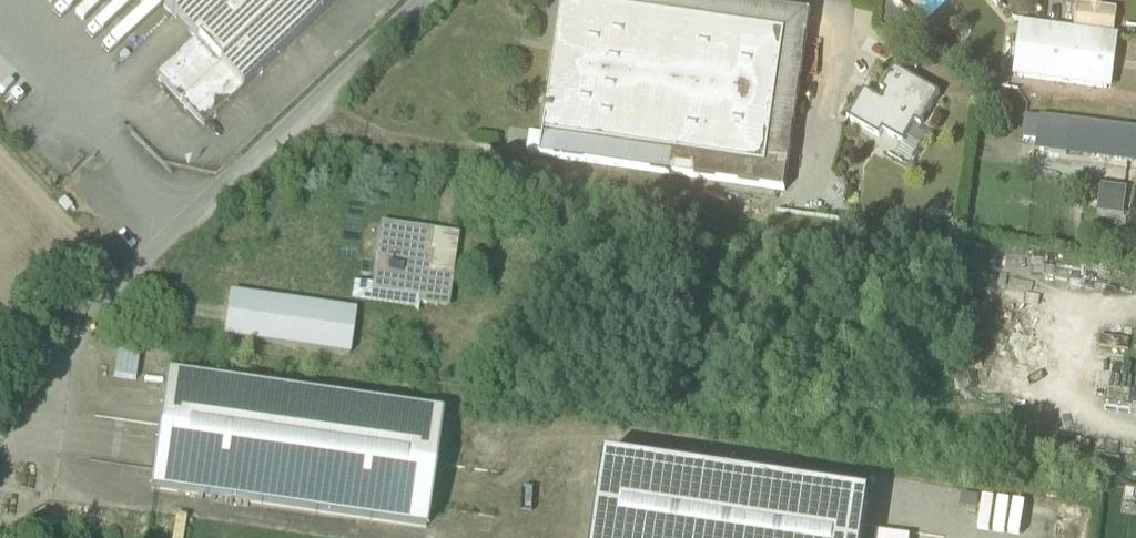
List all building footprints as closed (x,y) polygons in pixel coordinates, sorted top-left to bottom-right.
[(195,41),(239,0),(157,0),(195,41)] [(195,41),(243,91),(340,0),(239,0),(195,41)] [(785,194),(811,14),(714,0),(565,0),(542,159),(785,194)] [(1073,29),(1113,35),(1117,8),(1077,3),(1073,29)] [(1113,36),(1025,23),(1018,76),(1106,89),(1113,36)] [(204,128),(243,91),(195,41),(157,77),(204,128)] [(920,128),(939,95),(893,68),(880,91),(885,94),(881,101),(864,92),(847,120),(879,138),(882,133),(903,145),(915,124),(920,128)] [(1035,148),(1067,152),(1072,121),(1041,117),(1035,148)] [(1067,152),(1098,156),(1102,125),(1072,121),(1067,152)] [(1135,161),(1135,130),(1102,125),(1098,156),(1135,161)] [(1099,197),(1125,200),(1127,189),(1100,185),(1099,197)] [(1125,200),(1099,197),(1097,212),(1123,216),(1125,200)] [(382,227),(378,259),(385,260),(390,228),(382,227)] [(421,299),(422,299),(425,277),(431,234),(390,228),(385,260),(378,259),(373,292),(421,299)] [(431,234),(425,277),(451,281),(453,281),(459,236),(431,232),(431,234)] [(447,309),(451,281),(425,277),(422,299),(421,299),(420,305),(447,309)] [(373,292),(374,286),(354,283),(351,303),(419,312),(420,305),(421,299),(373,292)] [(356,312),(231,294),(224,339),(349,356),(356,312)] [(151,491),(426,529),(442,416),(167,378),(151,491)] [(593,537),(862,537),(869,497),(605,457),(593,537)]
